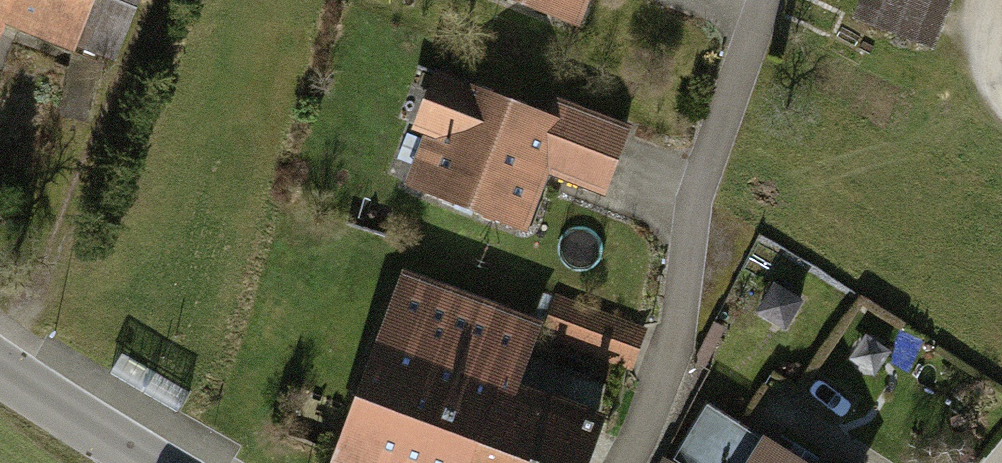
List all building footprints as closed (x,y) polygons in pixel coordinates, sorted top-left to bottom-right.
[(120,78),(152,0),(0,0),(0,29),(120,78)] [(565,25),(575,0),(501,0),(565,25)] [(859,8),(934,41),(951,0),(862,0),(859,8)] [(538,118),(427,75),(405,129),(421,135),(403,183),(514,226),(535,171),(597,195),(623,128),(546,98),(538,118)] [(401,277),(333,453),(360,462),(471,462),(500,383),(524,324),(401,277)] [(775,287),(760,312),(789,329),(804,304),(775,287)] [(638,375),(655,331),(586,304),(569,348),(638,375)] [(471,462),(586,462),(602,420),(500,383),(471,462)] [(710,405),(675,460),(680,462),(803,462),(710,405)]
